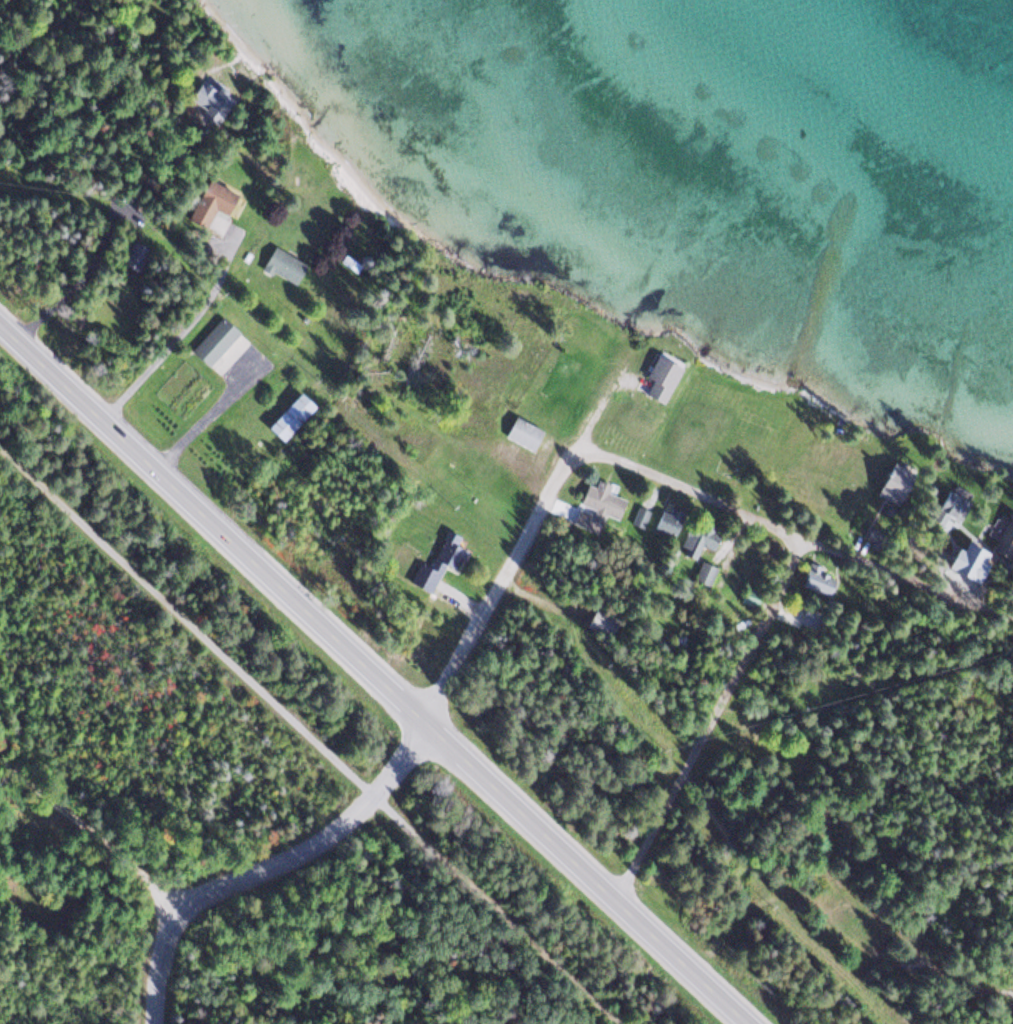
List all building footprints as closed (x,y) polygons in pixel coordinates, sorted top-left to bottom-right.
[(208,77),(187,98),(214,125),(235,104),(208,77)] [(207,226),(217,205),(233,212),(242,192),(208,178),(190,219),(207,226)] [(121,265),(135,271),(145,248),(131,241),(121,265)] [(301,260),(266,249),(260,270),(294,281),(301,260)] [(237,333),(217,314),(187,349),(207,367),(237,333)] [(642,378),(647,381),(641,395),(661,404),(677,367),(652,355),(642,378)] [(261,426),(277,442),(310,409),(294,393),(261,426)] [(526,452),(538,433),(512,416),(500,434),(526,452)] [(874,499),(900,499),(900,472),(874,472),(874,499)] [(621,499),(604,493),(607,483),(593,479),(590,487),(581,484),(568,525),(595,533),(600,515),(615,519),(621,499)] [(627,523),(637,527),(644,511),(634,506),(627,523)] [(668,536),(677,516),(657,507),(648,527),(668,536)] [(706,549),(712,536),(684,524),(673,550),(690,558),(696,545),(706,549)] [(1012,559),(1012,526),(1002,524),(996,557),(1012,559)] [(452,546),(437,540),(426,568),(415,564),(407,583),(432,594),(452,546)] [(689,580),(706,586),(712,566),(696,560),(689,580)] [(794,587),(823,595),(829,574),(799,566),(794,587)]
